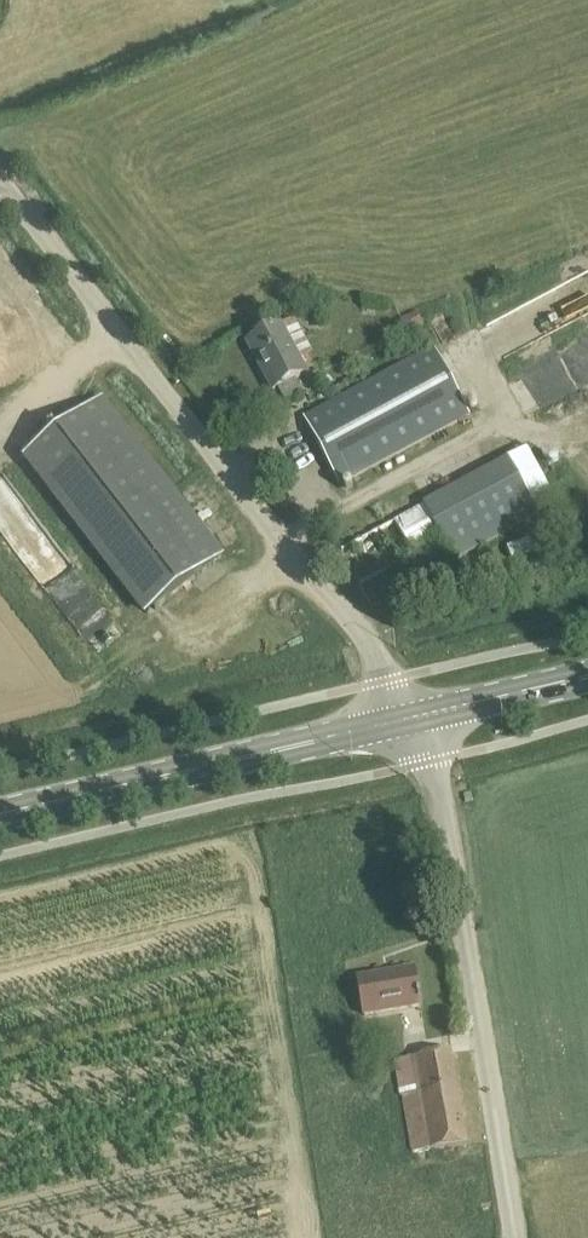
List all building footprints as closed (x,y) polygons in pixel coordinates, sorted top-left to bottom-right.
[(402,318),(410,336),(429,327),(421,309),(402,318)] [(248,343),(274,390),(306,373),(281,325),(248,343)] [(304,418),(339,484),(469,415),(433,349),(304,418)] [(220,558),(99,402),(27,458),(148,615),(220,558)] [(539,514),(510,460),(340,550),(368,604),(539,515),(539,514)] [(421,1006),(419,1000),(422,999),(421,994),(418,994),(414,969),(390,974),(358,979),(364,1016),(421,1006)] [(402,1097),(416,1170),(471,1163),(451,1051),(412,1058),(419,1094),(402,1097)]
